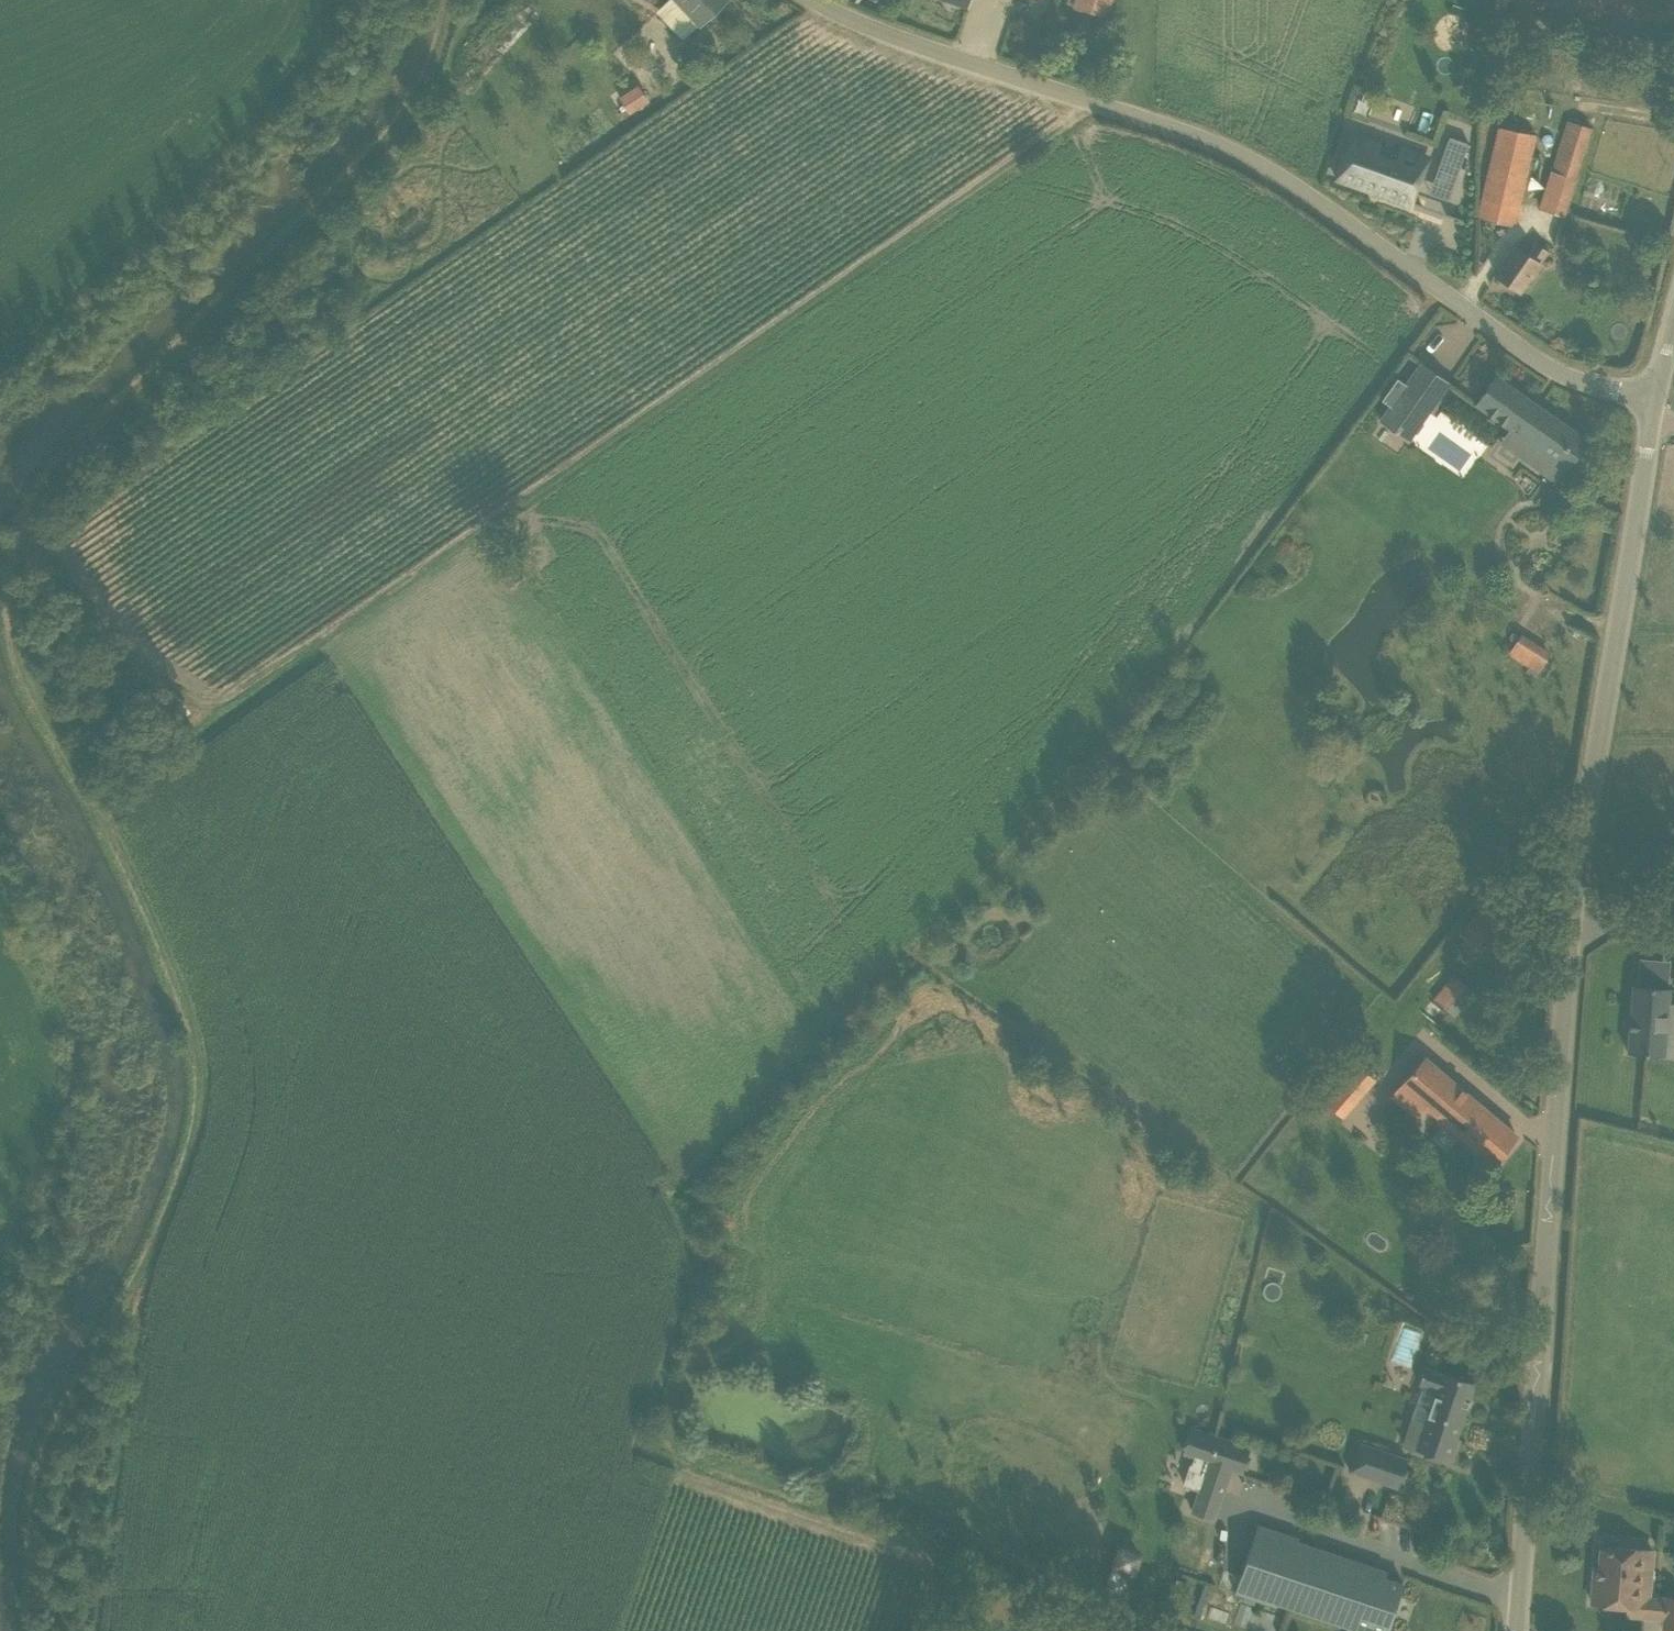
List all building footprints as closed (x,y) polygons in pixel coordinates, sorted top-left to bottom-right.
[(698,26),(726,0),(674,0),(698,26)] [(1074,6),(1107,17),(1113,0),(1076,0),(1074,6)] [(1447,30),(1465,34),(1469,15),(1451,11),(1447,30)] [(1529,68),(1530,53),(1521,53),(1520,67),(1529,68)] [(618,97),(630,113),(649,100),(638,84),(618,97)] [(1593,128),(1567,120),(1540,209),(1566,216),(1593,128)] [(1499,126),(1478,217),(1514,225),(1536,134),(1499,126)] [(1335,173),(1334,175),(1421,206),(1422,204),(1412,200),(1426,161),(1399,151),(1396,161),(1376,154),(1379,146),(1352,136),(1338,174),(1335,173)] [(1438,167),(1457,173),(1468,143),(1449,136),(1438,167)] [(1541,262),(1548,252),(1535,243),(1528,254),(1516,245),(1495,274),(1520,291),(1531,274),(1532,275),(1541,263),(1541,262)] [(1433,407),(1451,383),(1422,362),(1404,386),(1433,407)] [(1588,440),(1496,375),(1475,403),(1534,445),(1524,458),(1558,482),(1588,440)] [(1507,651),(1539,671),(1552,651),(1520,631),(1507,651)] [(1472,990),(1455,976),(1453,975),(1435,999),(1453,1014),(1472,990)] [(1667,1023),(1673,1024),(1673,1003),(1669,1002),(1670,987),(1634,984),(1628,1052),(1665,1055),(1667,1023)] [(1340,1115),(1375,1077),(1351,1055),(1316,1093),(1340,1115)] [(1494,1162),(1517,1135),(1425,1057),(1402,1084),(1426,1105),(1494,1162)] [(1411,1422),(1404,1443),(1416,1448),(1452,1460),(1460,1438),(1456,1437),(1475,1382),(1442,1371),(1442,1372),(1425,1366),(1419,1383),(1436,1389),(1423,1426),(1411,1422)] [(1210,1460),(1206,1470),(1221,1475),(1225,1465),(1242,1471),(1249,1449),(1232,1444),(1233,1441),(1192,1428),(1184,1451),(1210,1460)] [(1360,1443),(1351,1470),(1398,1487),(1407,1459),(1360,1443)] [(1206,1470),(1193,1511),(1214,1519),(1223,1490),(1217,1488),(1221,1475),(1206,1470)] [(1245,1595),(1243,1600),(1254,1604),(1256,1599),(1276,1605),(1277,1603),(1343,1625),(1346,1619),(1381,1630),(1386,1630),(1403,1583),(1362,1569),(1364,1563),(1298,1540),(1298,1538),(1258,1524),(1236,1592),(1245,1595)] [(1119,1544),(1110,1567),(1112,1568),(1129,1574),(1131,1575),(1134,1576),(1143,1553),(1119,1544)] [(1655,1549),(1606,1545),(1606,1548),(1601,1547),(1599,1576),(1594,1575),(1592,1602),(1627,1605),(1627,1617),(1663,1620),(1662,1629),(1673,1630),(1673,1595),(1664,1594),(1664,1596),(1652,1595),(1655,1549)]
